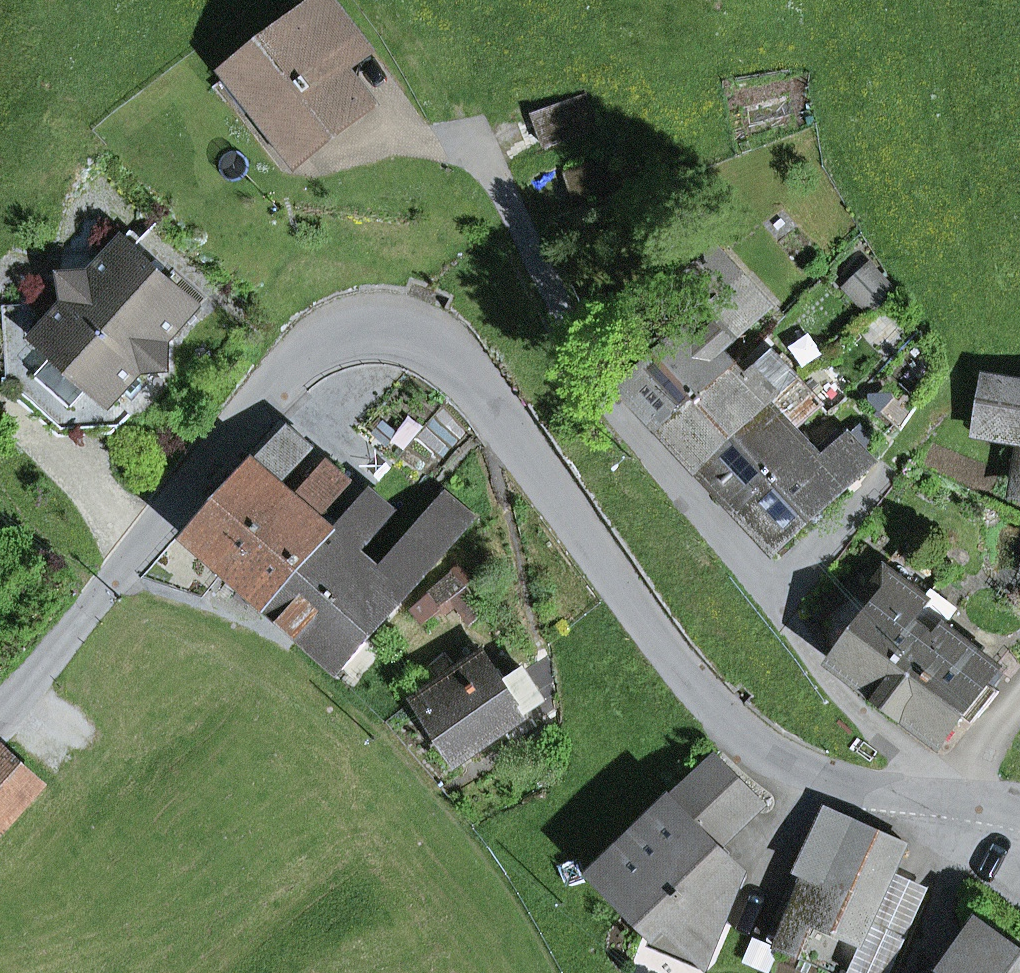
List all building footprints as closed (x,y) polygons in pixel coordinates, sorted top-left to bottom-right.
[(335,61),(363,39),(333,0),(304,0),(292,9),(301,21),(235,72),(300,156),(368,104),(335,61)] [(291,163),(300,156),(235,72),(226,79),(291,163)] [(533,115),(545,148),(598,129),(585,95),(533,115)] [(555,177),(566,205),(611,188),(599,160),(555,177)] [(69,301),(2,305),(7,389),(89,384),(113,402),(122,392),(137,376),(143,369),(169,368),(167,342),(198,307),(124,240),(92,275),(67,277),(69,301)] [(726,280),(699,306),(686,276),(667,293),(695,324),(745,277),(716,247),(705,258),(726,280)] [(705,258),(686,276),(699,306),(726,280),(705,258)] [(893,291),(870,266),(846,288),(869,313),(893,291)] [(624,390),(664,432),(734,366),(722,353),(772,306),(745,277),(695,324),(624,390)] [(734,366),(664,432),(700,470),(798,378),(773,352),(745,377),(734,366)] [(122,392),(131,400),(146,384),(137,376),(122,392)] [(987,377),(977,436),(1019,443),(1019,382),(987,377)] [(700,470),(738,510),(808,444),(796,431),(823,405),(798,378),(700,470)] [(114,435),(130,416),(113,402),(89,384),(7,389),(7,394),(62,438),(114,435)] [(288,427),(190,539),(231,573),(297,498),(282,485),(313,449),(288,427)] [(849,433),(821,458),(808,444),(738,510),(777,552),(875,460),(849,433)] [(297,498),(231,573),(269,607),(336,531),(323,519),(354,484),(328,462),(297,498)] [(336,531),(269,607),(304,637),(371,561),(361,553),(396,513),(371,491),(336,531)] [(445,495),(380,570),(371,561),(304,637),(341,670),(473,519),(445,495)] [(929,578),(934,571),(907,551),(902,557),(929,578)] [(835,663),(879,696),(927,633),(909,620),(927,597),(887,566),(874,583),(871,581),(819,621),(835,663)] [(454,601),(465,617),(479,606),(455,575),(412,608),(424,624),(454,601)] [(946,627),(958,611),(931,591),(927,597),(909,620),(927,633),(936,640),(946,627)] [(946,627),(936,640),(927,633),(879,696),(939,742),(967,705),(981,715),(997,694),(983,684),(997,666),(946,627)] [(416,699),(457,759),(543,700),(525,672),(506,685),(485,653),(416,699)] [(0,754),(0,834),(44,786),(4,749),(0,754)] [(672,804),(716,848),(759,805),(715,761),(672,804)] [(705,959),(742,874),(716,848),(672,804),(600,874),(655,931),(668,921),(705,959)] [(825,887),(826,884),(878,906),(891,877),(905,844),(853,822),(852,825),(830,816),(803,877),(825,887)] [(814,919),(863,940),(878,906),(826,884),(825,887),(803,877),(773,945),(798,956),(814,919)] [(925,891),(891,877),(878,906),(863,940),(849,972),(889,972),(925,891)] [(702,969),(705,959),(668,921),(655,931),(649,947),(702,969)] [(1019,965),(1019,958),(980,929),(953,967),(960,972),(1018,972),(1015,971),(1019,965)]
